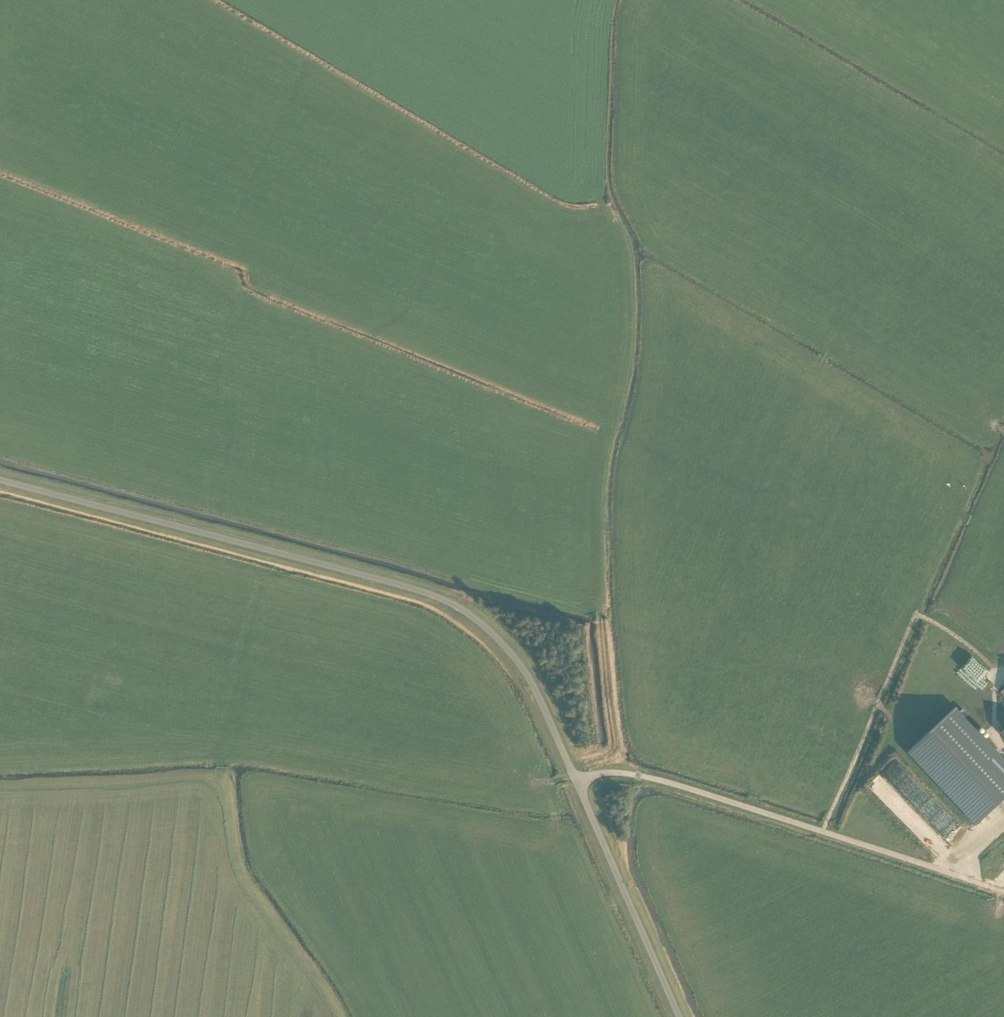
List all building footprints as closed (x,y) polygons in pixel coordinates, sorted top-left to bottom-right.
[(977,824),(1003,799),(1003,762),(954,709),(909,752),(977,824)]
